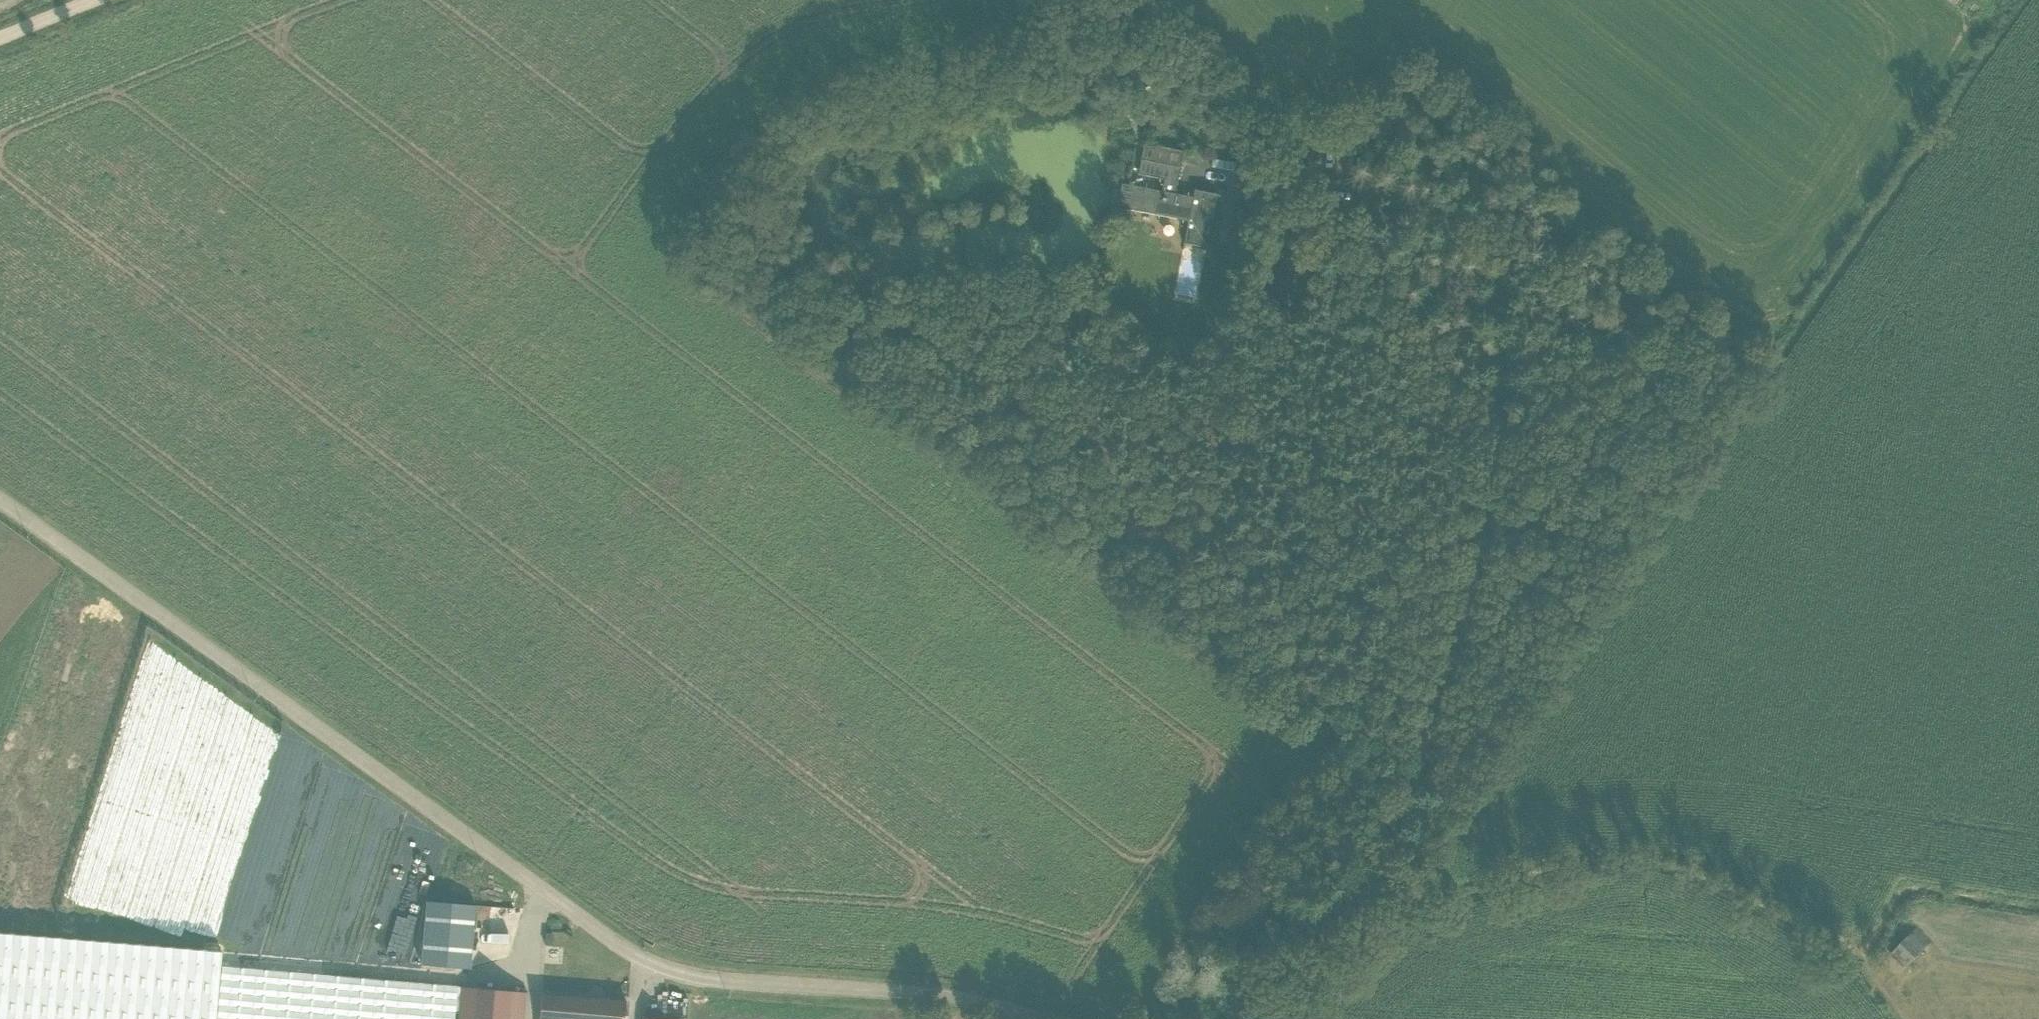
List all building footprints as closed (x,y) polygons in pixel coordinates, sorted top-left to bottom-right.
[(1163,180),(1160,192),(1121,184),(1116,208),(1187,222),(1183,244),(1206,248),(1216,195),(1193,191),(1192,198),(1174,195),(1182,152),(1143,145),(1137,175),(1163,180)] [(127,646),(63,900),(249,946),(277,834),(238,825),(267,710),(182,689),(189,661),(127,646)] [(474,905),(426,901),(422,964),(468,968),(474,905)] [(1931,942),(1917,928),(1890,955),(1906,970),(1931,942)] [(221,951),(0,932),(0,1018),(215,1018),(221,951)] [(457,986),(222,968),(217,1018),(454,1018),(457,986)] [(525,992),(462,986),(460,1010),(458,1009),(457,1018),(523,1018),(525,992)] [(539,1018),(624,1018),(625,1000),(542,993),(539,1018)]
